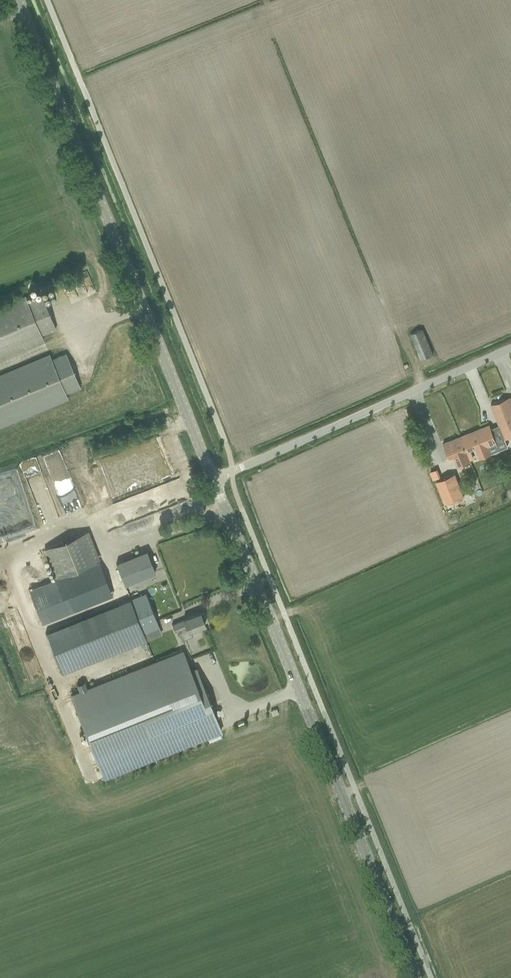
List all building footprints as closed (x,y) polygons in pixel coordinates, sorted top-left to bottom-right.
[(56,329),(42,295),(27,301),(25,296),(0,307),(0,357),(34,343),(43,339),(41,335),(56,329)] [(410,333),(421,359),(432,354),(422,329),(410,333)] [(68,398),(66,393),(80,387),(66,353),(51,359),(49,355),(0,375),(0,425),(68,398)] [(509,406),(505,398),(491,404),(505,439),(510,436),(510,406),(509,406)] [(488,444),(496,440),(493,434),(489,424),(460,436),(467,452),(480,446),(483,452),(491,449),(488,444)] [(467,452),(460,436),(443,443),(449,459),(453,457),(457,467),(470,462),(466,452),(467,452)] [(450,460),(439,465),(444,479),(456,474),(450,460)] [(444,479),(437,482),(446,504),(465,497),(456,474),(444,479)] [(181,481),(106,504),(112,524),(187,501),(181,481)] [(125,585),(160,572),(152,550),(117,563),(125,585)] [(41,624),(112,595),(98,562),(28,590),(41,624)] [(145,593),(129,600),(143,633),(159,627),(145,593)] [(88,616),(44,634),(60,674),(100,659),(146,640),(143,633),(129,600),(88,616)] [(183,619),(172,624),(180,641),(187,639),(193,636),(190,631),(205,625),(203,619),(205,618),(202,612),(200,613),(200,612),(183,619)] [(221,730),(197,669),(191,671),(183,651),(71,696),(103,777),(221,730)]
